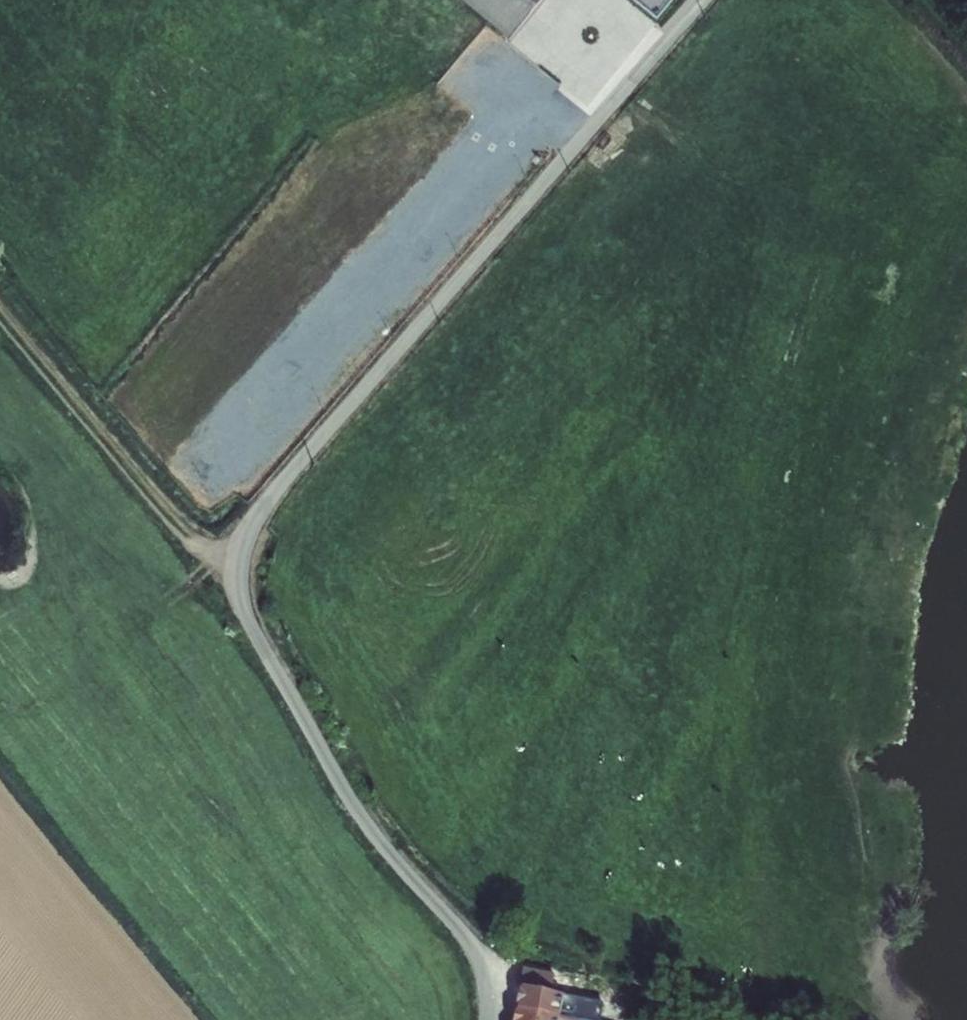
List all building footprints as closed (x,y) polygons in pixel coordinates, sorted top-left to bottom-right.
[(509,39),(540,0),(461,0),(509,39)] [(638,41),(671,0),(588,0),(638,41)] [(519,985),(515,1005),(559,1015),(563,994),(519,985)] [(563,994),(559,1015),(583,1019),(622,1019),(625,1008),(608,1003),(563,994)] [(559,1015),(515,1005),(513,1019),(559,1019),(559,1015)]
